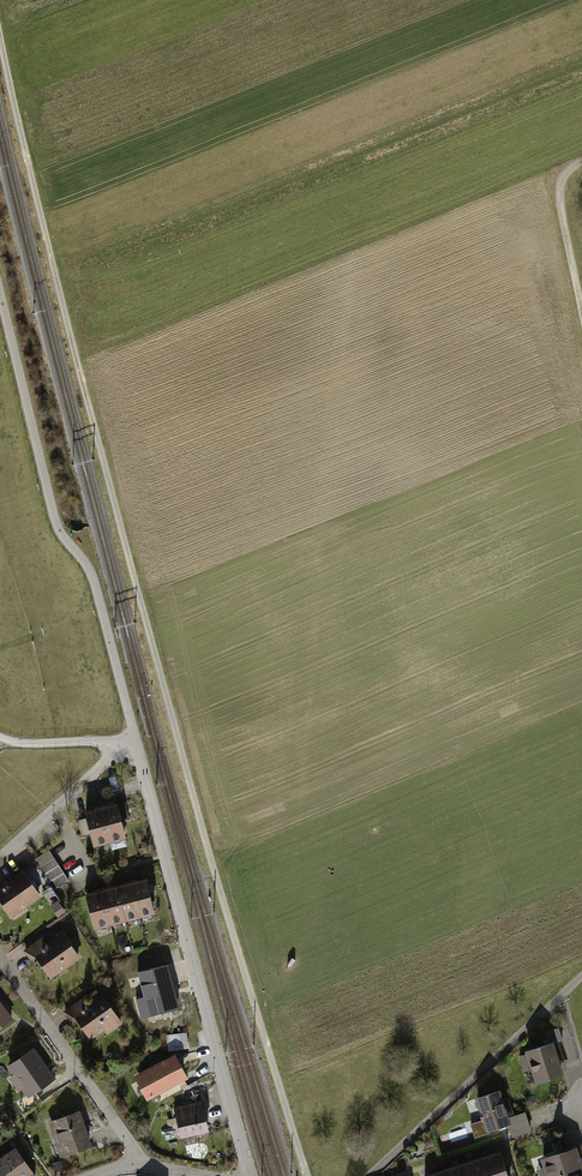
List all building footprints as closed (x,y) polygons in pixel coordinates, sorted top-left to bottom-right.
[(125,803),(101,809),(109,840),(124,837),(120,822),(130,820),(125,803)] [(94,844),(109,840),(101,809),(86,813),(87,818),(78,820),(83,837),(92,835),(94,844)] [(68,880),(49,850),(34,860),(53,890),(68,880)] [(0,889),(0,899),(6,907),(12,902),(15,906),(22,901),(25,905),(39,895),(23,873),(0,889)] [(145,880),(131,884),(139,915),(154,912),(145,880)] [(131,884),(116,887),(124,919),(139,915),(131,884)] [(116,887),(101,891),(110,923),(124,919),(116,887)] [(101,891),(87,895),(95,927),(110,923),(101,891)] [(42,939),(25,950),(31,958),(35,955),(45,968),(52,963),(54,967),(62,962),(65,966),(78,957),(62,935),(47,946),(42,939)] [(146,964),(126,970),(128,978),(140,975),(145,995),(147,995),(152,1012),(175,1006),(167,974),(150,979),(146,964)] [(82,1000),(65,1012),(70,1019),(75,1016),(85,1029),(92,1024),(95,1028),(102,1023),(108,1031),(120,1022),(101,996),(100,997),(96,991),(89,996),(93,1002),(86,1006),(82,1000)] [(2,1038),(21,1025),(0,996),(0,1035),(2,1038)] [(532,1054),(541,1085),(567,1078),(570,1077),(561,1046),(566,1045),(563,1032),(549,1035),(553,1048),(532,1054)] [(187,1045),(185,1033),(167,1036),(169,1048),(187,1045)] [(32,1051),(10,1066),(30,1094),(52,1079),(32,1051)] [(173,1058),(139,1076),(149,1095),(183,1077),(173,1058)] [(474,1126),(477,1138),(511,1128),(515,1140),(535,1135),(529,1115),(514,1120),(507,1094),(498,1096),(497,1091),(480,1096),(481,1101),(471,1104),(474,1115),(486,1112),(489,1122),(474,1126)] [(201,1101),(174,1107),(181,1136),(208,1130),(201,1101)] [(77,1113),(55,1121),(58,1130),(54,1131),(58,1144),(62,1143),(66,1153),(89,1145),(77,1113)] [(543,1175),(570,1175),(581,1172),(581,1151),(546,1162),(548,1169),(542,1171),(543,1175)] [(0,1166),(0,1170),(3,1175),(37,1175),(24,1152),(0,1166)] [(485,1161),(490,1175),(511,1175),(504,1155),(485,1161)] [(465,1167),(468,1175),(490,1175),(485,1161),(465,1167)] [(445,1173),(446,1175),(468,1175),(465,1167),(445,1173)]
